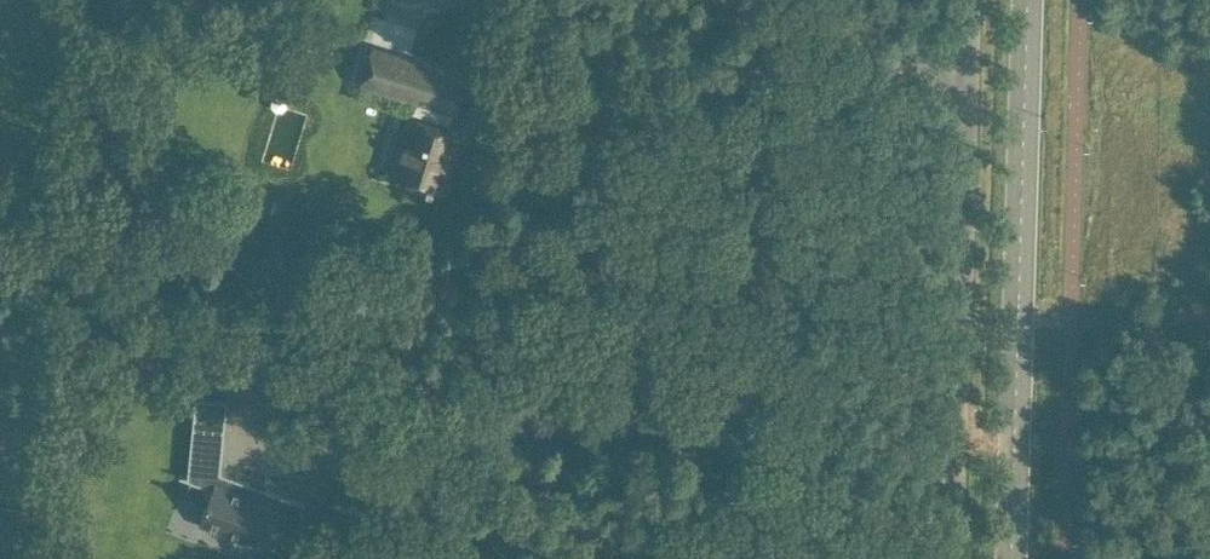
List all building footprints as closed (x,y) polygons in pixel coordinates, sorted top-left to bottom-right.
[(72,11),(84,13),(86,0),(74,0),(72,11)] [(373,48),(362,83),(418,100),(413,117),(411,116),(405,137),(393,175),(402,177),(427,185),(427,188),(433,190),(433,187),(444,190),(450,169),(446,168),(457,130),(446,127),(449,117),(452,117),(453,111),(455,111),(466,76),(373,48)] [(279,129),(296,134),(294,141),(300,143),(307,119),(284,112),(279,129)] [(180,477),(213,489),(201,520),(280,549),(279,558),(300,558),(305,504),(221,472),(228,401),(196,397),(188,476),(180,475),(180,477)] [(43,410),(42,423),(54,424),(55,411),(43,410)]
